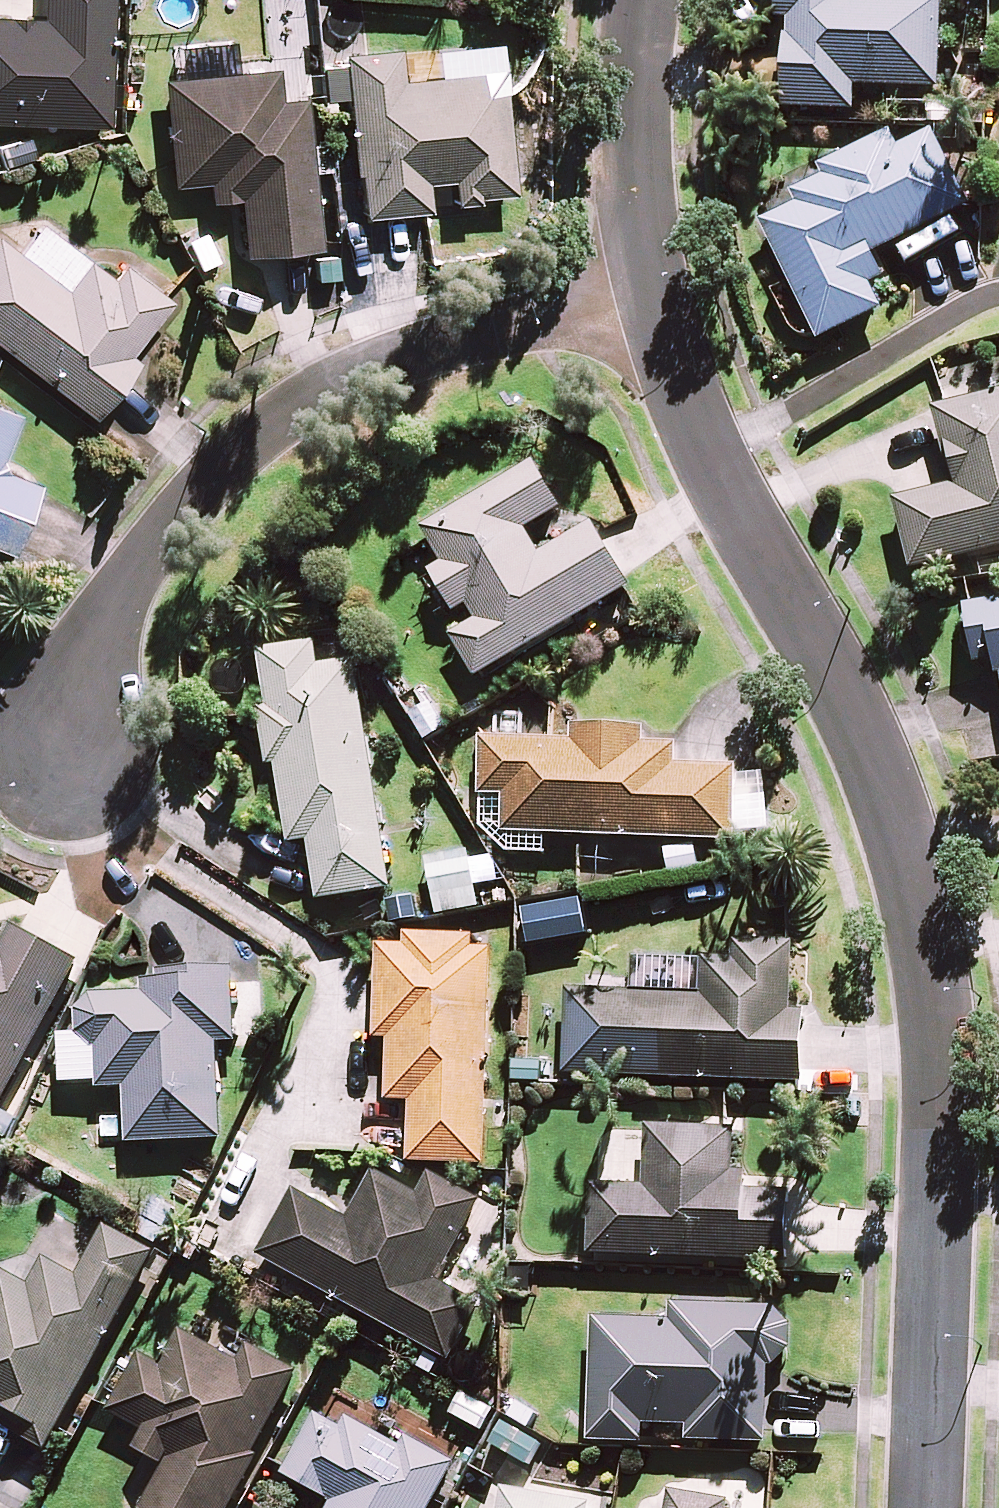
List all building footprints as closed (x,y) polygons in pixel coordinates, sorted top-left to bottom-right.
[(45,15),(0,14),(0,118),(110,122),(114,0),(46,0),(45,15)] [(774,3),(779,4),(778,19),(790,19),(790,35),(787,35),(785,108),(858,110),(858,87),(942,89),(945,0),(774,0),(774,3)] [(346,62),(349,95),(361,214),(428,207),(426,180),(452,177),(455,203),(479,200),(479,194),(514,191),(504,90),(481,92),(478,69),(402,76),(400,47),(345,53),(346,62)] [(349,95),(346,62),(323,64),(327,97),(349,95)] [(318,244),(304,95),(279,97),(276,66),(166,76),(176,182),(209,179),(211,198),(241,195),(246,250),(318,244)] [(901,146),(892,129),(822,165),(827,174),(792,191),(799,205),(763,223),(822,339),(883,308),(871,284),(888,275),(876,253),(972,205),(934,130),(901,146)] [(19,249),(67,285),(89,258),(41,221),(19,249)] [(89,258),(67,285),(19,249),(0,234),(0,344),(94,415),(137,359),(128,353),(171,297),(166,293),(124,261),(112,276),(89,258)] [(946,404),(934,407),(954,483),(896,498),(914,570),(998,548),(998,391),(946,404)] [(10,551),(38,480),(8,468),(2,456),(20,411),(0,404),(0,547),(10,551)] [(565,508),(537,461),(425,527),(432,540),(446,563),(433,571),(457,612),(471,603),(481,620),(454,636),(478,677),(633,585),(596,523),(543,554),(529,530),(565,508)] [(968,604),(978,661),(996,658),(998,674),(998,598),(968,604)] [(392,889),(359,660),(323,665),(319,642),(261,650),(269,706),(262,706),(271,764),(278,763),(290,843),(313,839),(322,899),(392,889)] [(509,794),(507,831),(547,833),(736,841),(739,767),(677,765),(678,743),(645,742),(646,727),(576,724),(575,740),(485,736),(483,793),(509,794)] [(546,854),(547,833),(507,831),(509,794),(483,793),(482,825),(509,853),(546,854)] [(482,906),(471,849),(427,858),(438,914),(482,906)] [(0,941),(0,1110),(83,959),(21,926),(10,946),(0,941)] [(487,1164),(496,949),(475,948),(475,934),(408,931),(407,945),(381,944),(377,1036),(393,1037),(390,1099),(413,1100),(411,1161),(487,1164)] [(793,1009),(796,939),(738,936),(737,961),(706,960),(705,993),(570,987),(566,1071),(804,1082),(807,1009),(793,1009)] [(239,1041),(236,966),(161,969),(161,980),(146,981),(146,992),(93,994),(80,1008),(80,1030),(95,1047),(99,1047),(101,1088),(128,1087),(130,1143),(226,1139),(222,1041),(239,1041)] [(794,1188),(748,1187),(748,1171),(736,1170),(737,1126),(726,1126),(649,1124),(648,1183),(594,1181),(592,1254),(792,1259),(794,1188)] [(298,1186),(260,1255),(452,1360),(483,1303),(441,1279),(484,1200),(432,1171),(421,1192),(379,1169),(352,1216),(298,1186)] [(108,1225),(81,1274),(48,1256),(33,1283),(4,1267),(0,1276),(0,1421),(51,1448),(157,1251),(108,1225)] [(772,1363),(777,1363),(792,1346),(793,1321),(779,1305),(672,1301),(672,1318),(595,1315),(591,1439),(646,1441),(647,1422),(691,1423),(690,1439),(769,1442),(772,1363)] [(184,1328),(164,1365),(142,1353),(112,1409),(147,1428),(138,1446),(167,1462),(143,1507),(233,1507),(263,1453),(258,1451),(302,1370),(251,1343),(242,1360),(184,1328)] [(496,1410),(462,1391),(449,1413),(484,1432),(496,1410)] [(404,1444),(349,1414),(343,1424),(319,1411),(286,1471),(331,1496),(324,1507),(433,1507),(459,1462),(409,1435),(404,1444)] [(542,1441),(504,1420),(492,1443),(529,1464),(542,1441)] [(506,1486),(502,1507),(592,1507),(593,1502),(506,1486)] [(672,1489),(668,1507),(728,1507),(729,1500),(672,1489)]
